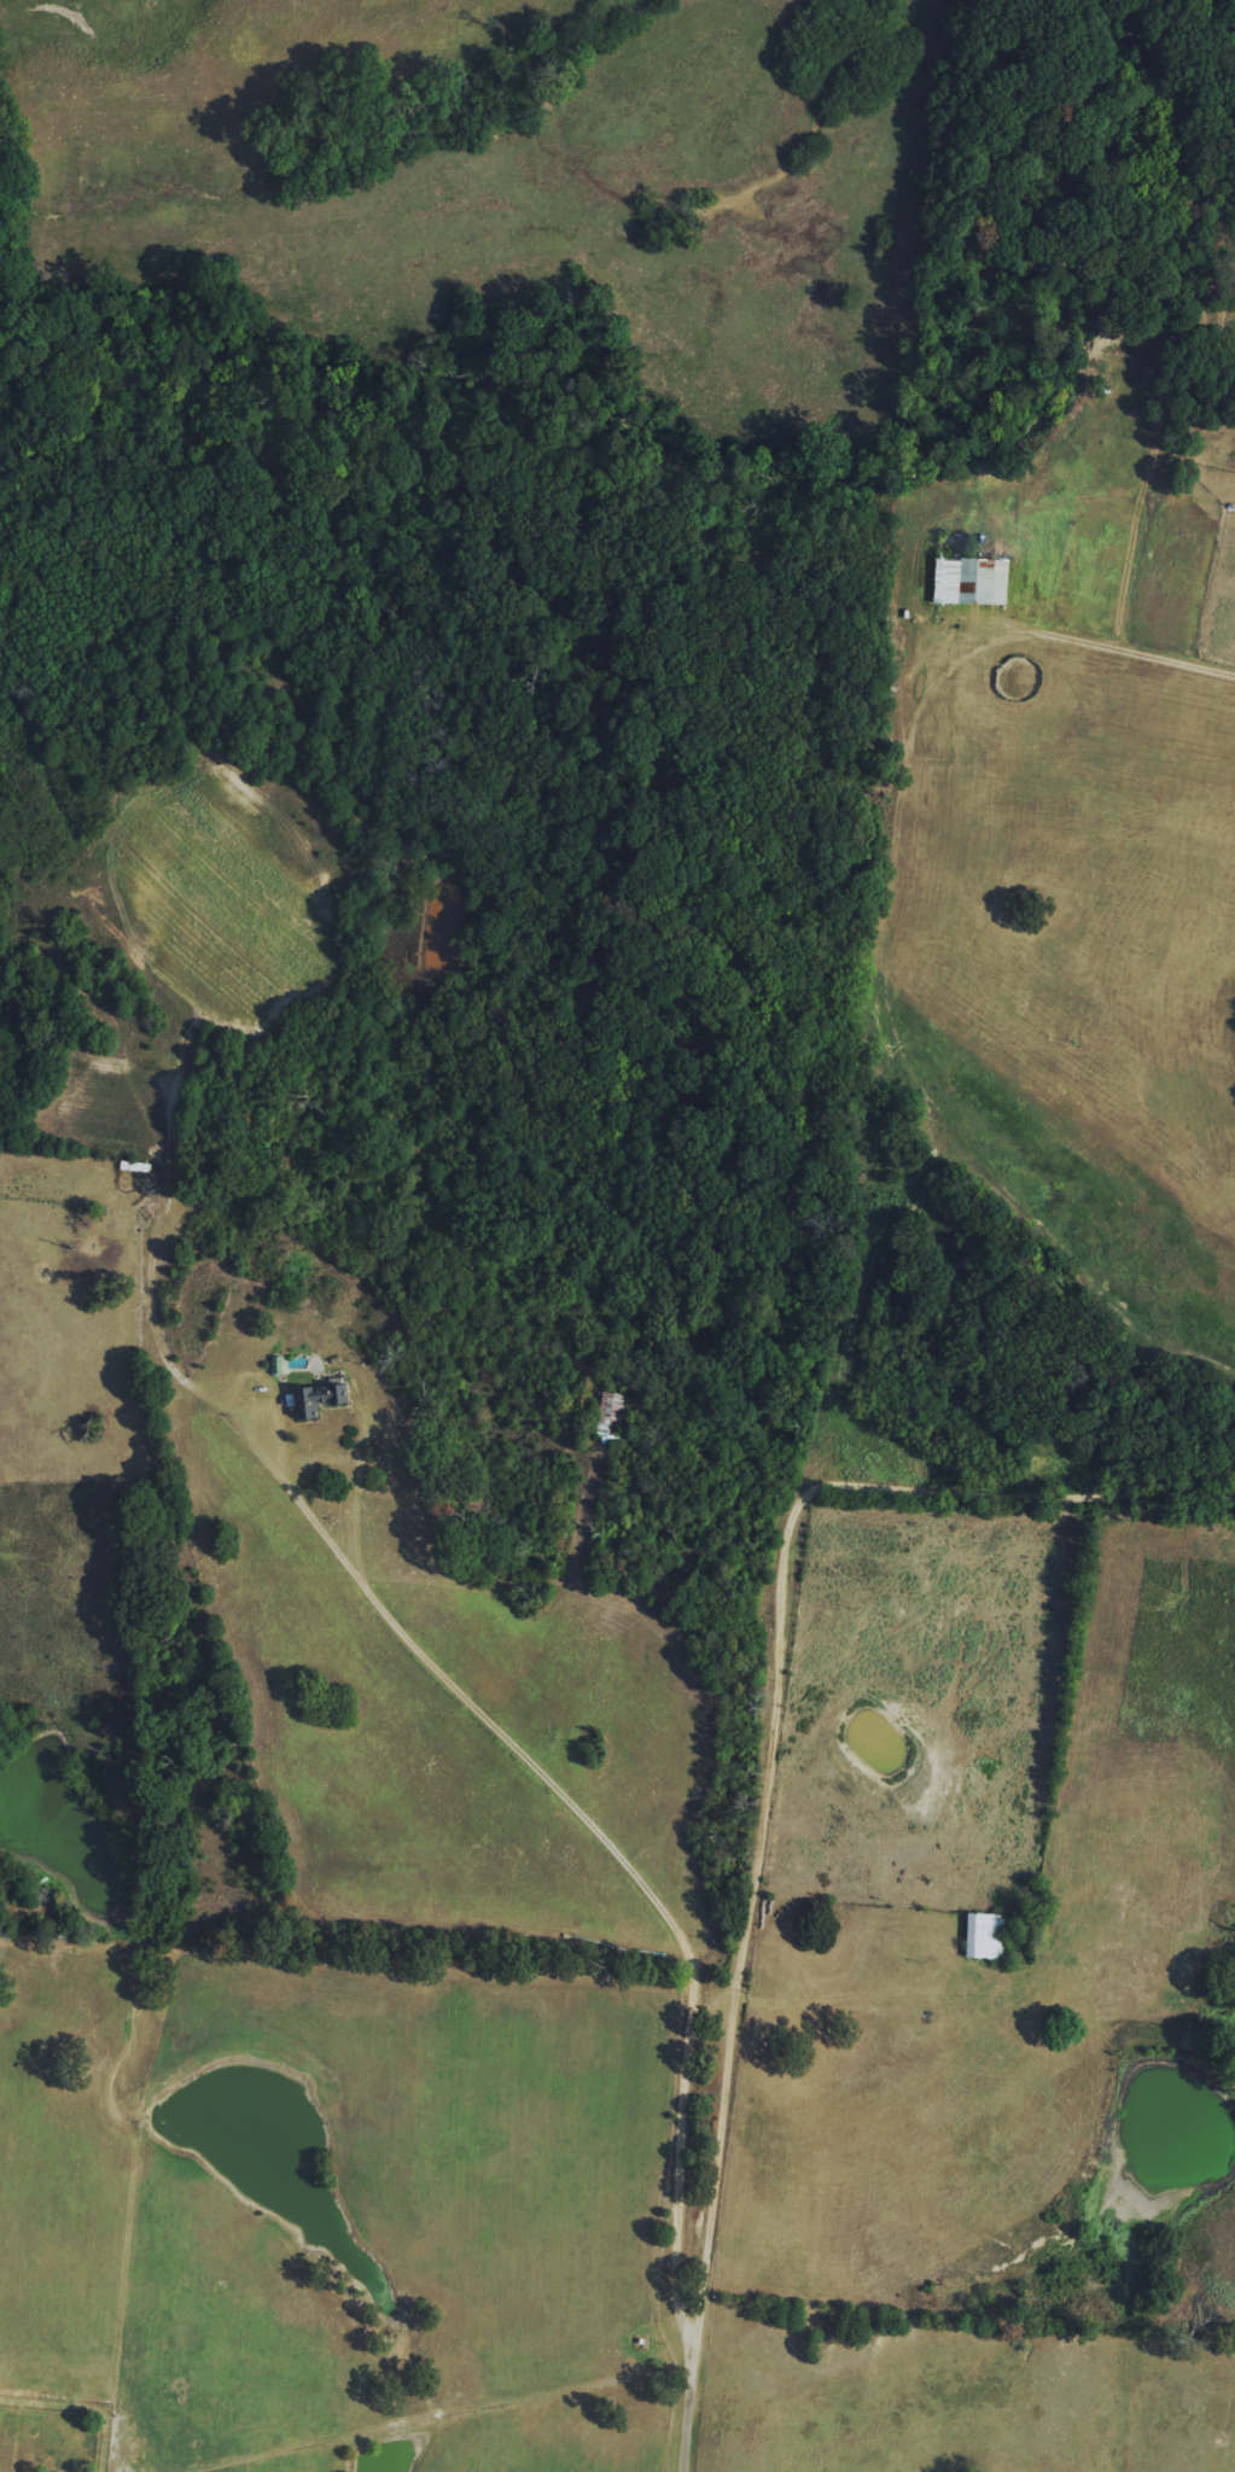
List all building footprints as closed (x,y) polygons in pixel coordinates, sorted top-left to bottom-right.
[(935,602),(1007,604),(1009,559),(937,557),(935,602)] [(968,1958),(1002,1959),(1003,1915),(969,1914),(968,1958)]
